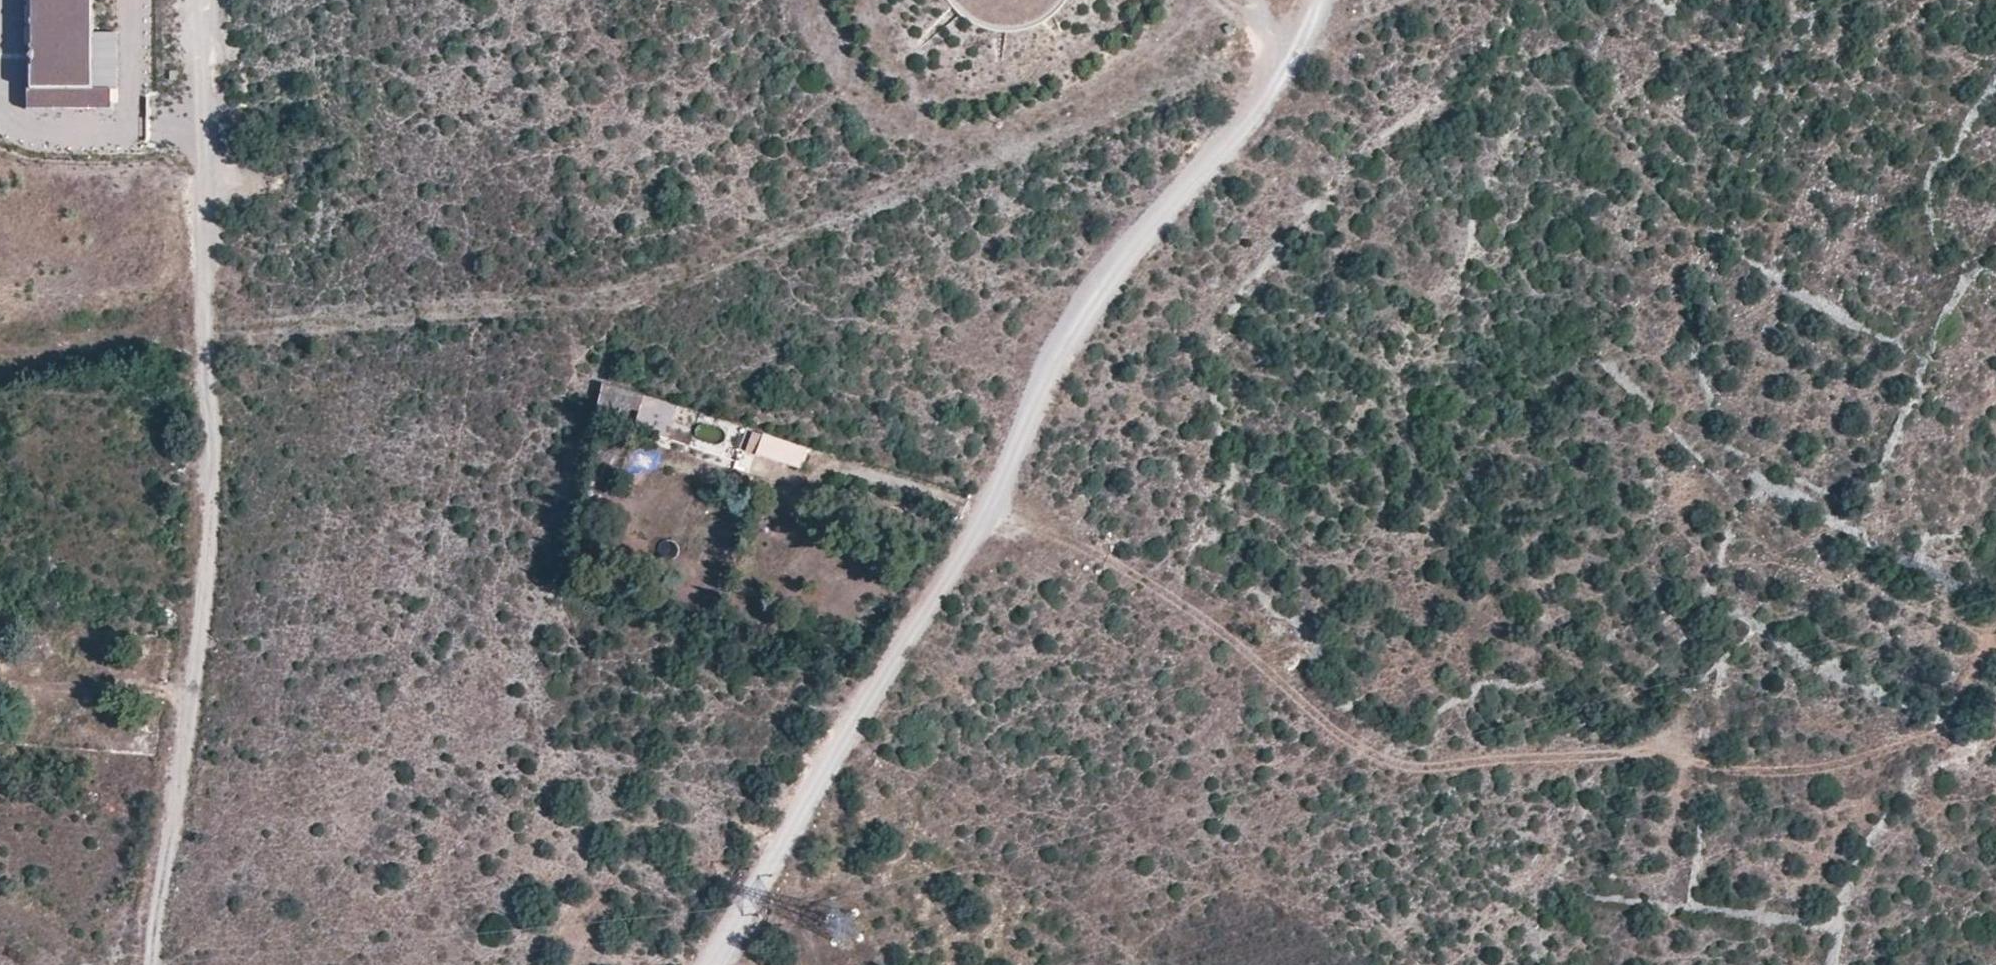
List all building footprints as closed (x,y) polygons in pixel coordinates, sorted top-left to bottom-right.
[(94,0),(30,0),(30,90),(27,90),(27,109),(111,109),(111,90),(94,90),(94,0)] [(949,2),(956,11),(964,19),(974,25),(984,30),(995,33),(1006,35),(1018,34),(1029,32),(1040,28),(1049,22),(1058,15),(1066,6),(1070,0),(948,0),(949,2)] [(642,394),(601,381),(593,413),(615,417),(620,404),(638,408),(642,394)] [(806,447),(762,432),(755,453),(800,467),(803,456),(806,447)] [(10,655),(0,654),(0,675),(9,675),(10,655)]
